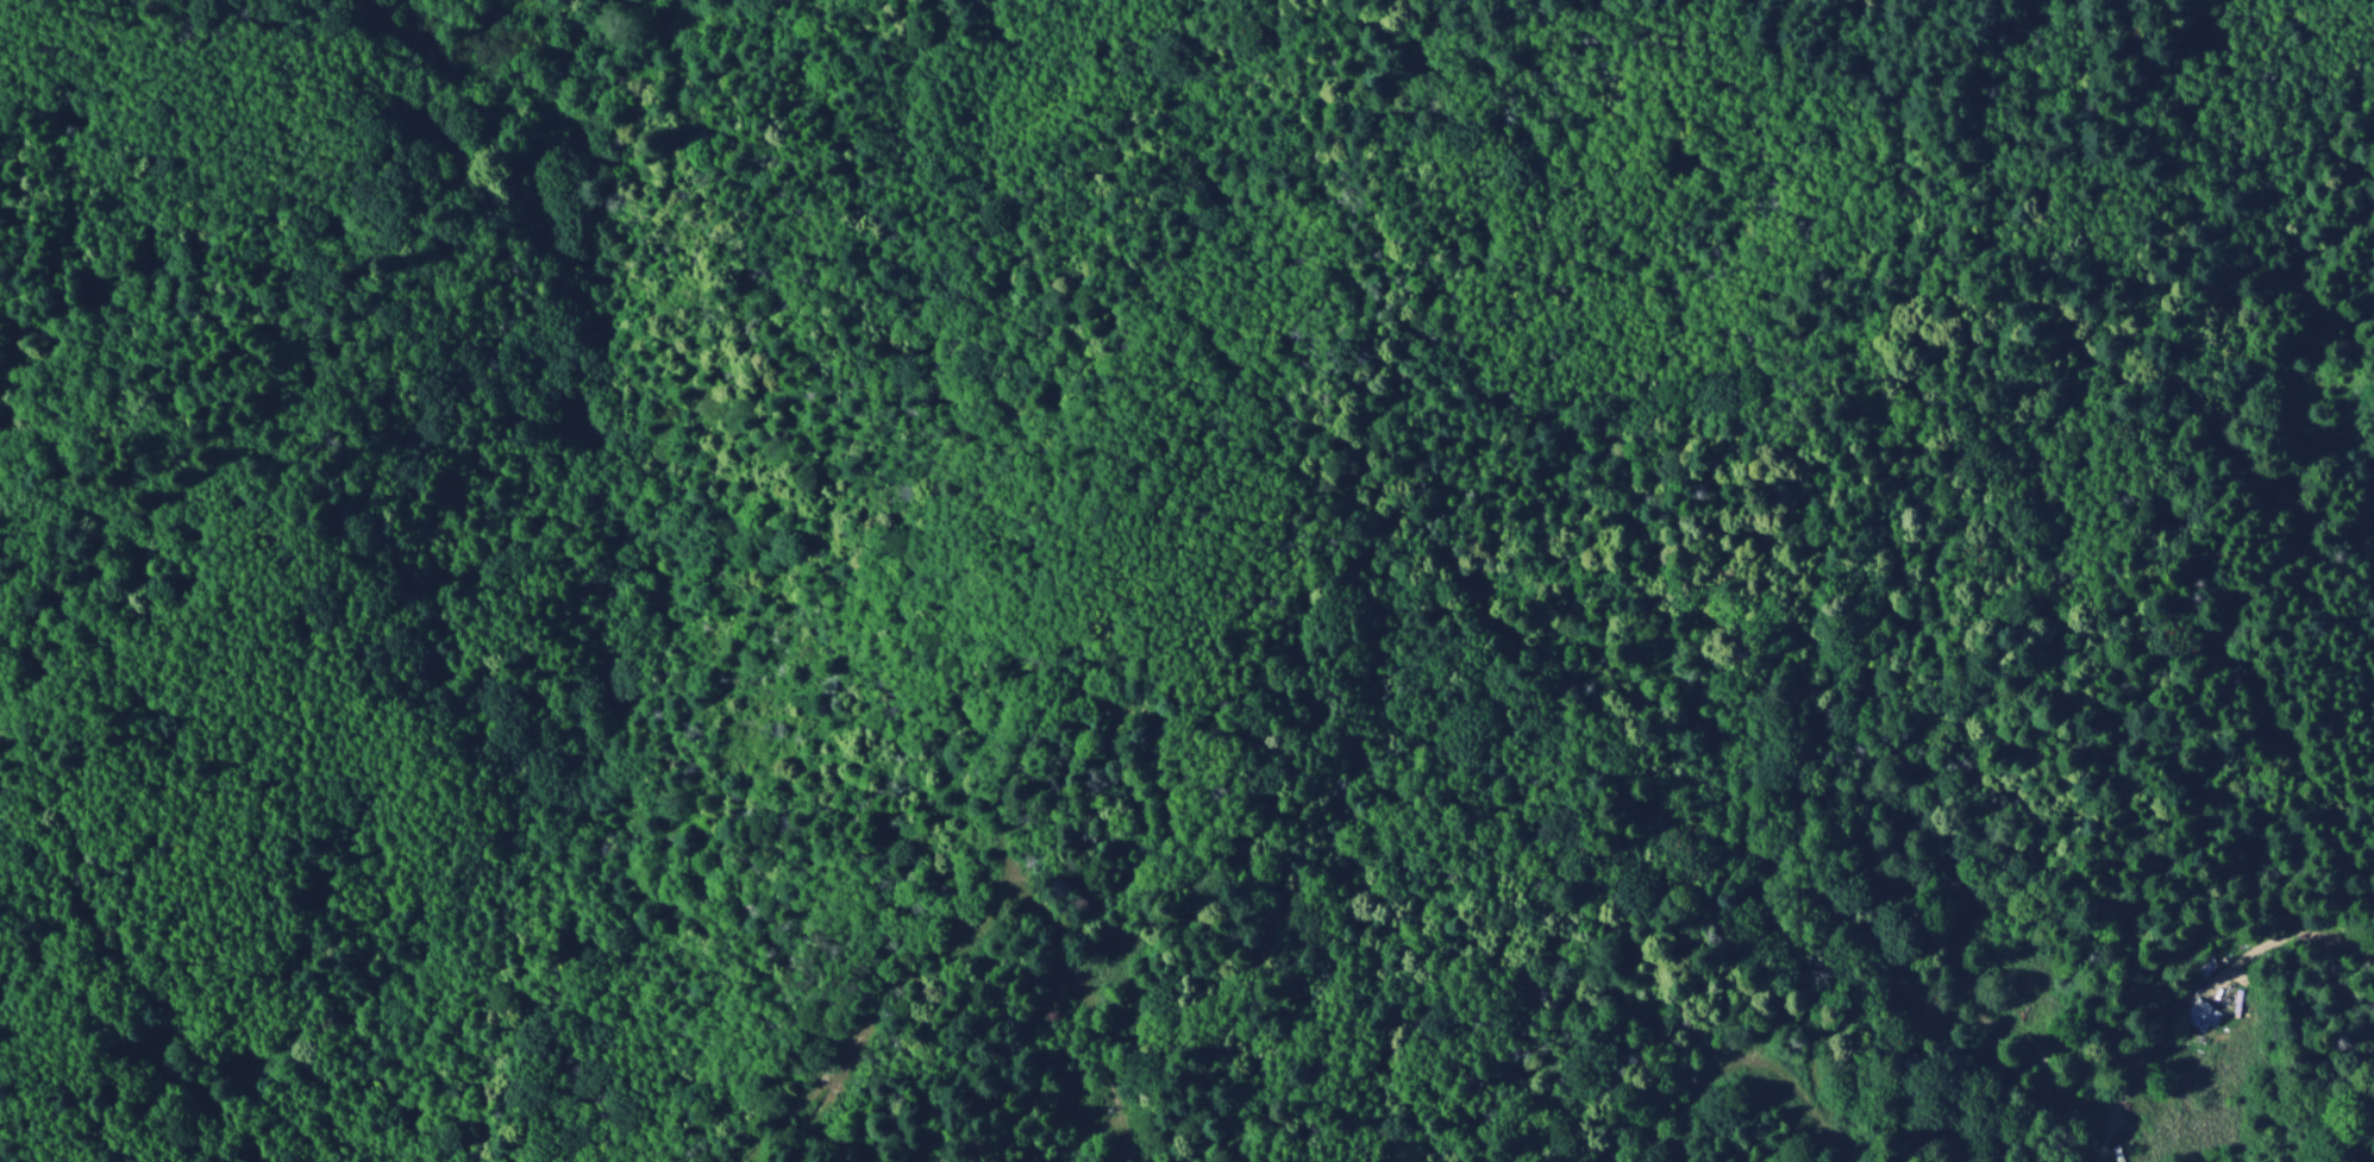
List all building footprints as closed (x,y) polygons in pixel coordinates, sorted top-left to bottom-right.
[(2211,1034),(2221,1012),(2191,999),(2181,1020),(2211,1034)]
